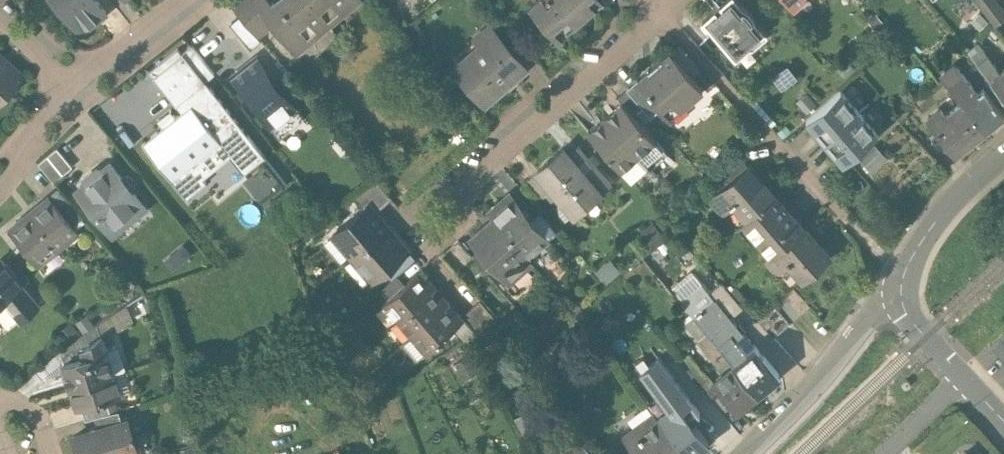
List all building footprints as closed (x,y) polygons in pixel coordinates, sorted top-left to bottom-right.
[(80,32),(106,12),(96,0),(54,0),(80,32)] [(232,2),(262,40),(276,27),(263,12),(275,2),(273,0),(235,0),(232,2)] [(275,2),(263,12),(276,27),(295,49),(354,0),(278,0),(275,2)] [(605,0),(541,0),(529,10),(560,46),(598,12),(608,4),(605,0)] [(735,0),(731,0),(704,24),(737,61),(748,52),(751,52),(754,51),(769,38),(735,0)] [(995,22),(1003,15),(1003,3),(1001,0),(977,0),(995,22)] [(241,16),(232,23),(252,49),(262,40),(241,16)] [(500,21),(492,28),(519,60),(527,53),(500,21)] [(492,28),(491,27),(475,40),(480,46),(452,70),(486,108),(529,71),(519,60),(492,28)] [(968,50),(1003,95),(1003,67),(1000,70),(978,42),(968,50)] [(149,71),(183,113),(192,106),(230,153),(243,170),(264,153),(205,80),(214,72),(192,45),(183,53),(178,48),(149,71)] [(933,74),(938,80),(942,77),(986,129),(1003,113),(984,87),(978,92),(971,84),(973,83),(946,51),(928,67),(933,74)] [(704,92),(670,53),(636,82),(660,109),(671,121),(704,92)] [(232,74),(271,124),(297,104),(278,79),(258,54),(232,74)] [(0,55),(0,99),(22,74),(0,55)] [(956,154),(986,129),(942,77),(938,80),(933,74),(917,87),(935,109),(948,98),(956,107),(946,115),(941,109),(928,120),(956,154)] [(636,82),(627,90),(649,116),(651,118),(660,109),(636,82)] [(649,116),(627,90),(619,97),(624,102),(635,114),(639,111),(646,119),(649,116)] [(863,113),(844,90),(805,123),(825,146),(863,113)] [(635,114),(624,102),(606,118),(641,157),(658,141),(635,114)] [(230,153),(192,106),(183,113),(145,144),(186,196),(208,179),(204,174),(230,153)] [(882,134),(863,113),(825,146),(843,167),(882,134)] [(641,157),(606,118),(588,134),(623,172),(641,157)] [(875,141),(859,157),(873,171),(889,155),(875,141)] [(571,153),(564,145),(532,172),(554,197),(573,219),(605,191),(571,153)] [(580,145),(571,153),(605,191),(613,183),(580,145)] [(71,165),(58,149),(41,163),(54,179),(71,165)] [(81,185),(79,191),(112,231),(145,203),(133,188),(135,184),(135,179),(132,176),(127,174),(122,176),(110,161),(103,167),(98,166),(84,178),(83,183),(81,185)] [(777,192),(750,163),(708,201),(722,217),(732,208),(744,222),(777,192)] [(554,197),(532,172),(525,178),(541,198),(546,194),(551,200),(554,197)] [(379,176),(355,194),(364,205),(370,200),(379,211),(395,197),(379,176)] [(60,190),(51,197),(74,225),(83,218),(60,190)] [(487,211),(492,217),(528,256),(547,239),(546,239),(530,222),(533,219),(508,192),(487,211)] [(805,224),(777,192),(744,222),(739,226),(768,257),(805,224)] [(51,197),(49,195),(12,225),(41,261),(78,231),(74,225),(51,197)] [(379,211),(370,200),(364,205),(329,236),(349,258),(370,240),(390,223),(379,211)] [(533,219),(530,222),(546,239),(556,230),(540,213),(533,219)] [(528,256),(492,217),(469,237),(480,250),(496,267),(511,284),(534,263),(528,256)] [(370,240),(349,258),(370,281),(376,275),(384,269),(408,248),(410,246),(390,223),(370,240)] [(663,237),(653,223),(642,232),(653,245),(663,237)] [(834,256),(805,224),(768,257),(763,262),(777,278),(787,270),(801,285),(834,256)] [(415,257),(408,248),(384,269),(392,277),(402,269),(415,257)] [(496,267),(480,250),(472,257),(488,274),(496,267)] [(4,258),(0,261),(0,297),(18,318),(39,300),(4,258)] [(620,270),(610,259),(595,272),(605,283),(620,270)] [(411,280),(402,269),(392,277),(379,287),(389,299),(411,280)] [(436,286),(422,270),(411,280),(389,299),(383,304),(397,320),(436,286)] [(731,283),(726,288),(730,292),(734,287),(731,283)] [(138,294),(132,284),(120,292),(126,301),(138,294)] [(695,316),(714,300),(702,285),(682,302),(695,316)] [(450,302),(436,286),(397,320),(412,336),(450,302)] [(736,286),(730,292),(742,305),(748,300),(736,286)] [(809,308),(794,291),(785,298),(800,316),(809,308)] [(800,316),(785,298),(776,306),(791,323),(800,316)] [(497,316),(482,300),(464,317),(465,319),(478,333),(497,316)] [(735,365),(755,348),(714,300),(695,316),(729,358),(735,365)] [(464,317),(450,302),(412,336),(427,353),(465,319),(464,317)] [(134,318),(127,305),(96,323),(103,334),(104,336),(134,318)] [(87,313),(77,320),(83,330),(94,323),(87,313)] [(729,358),(695,316),(685,324),(698,340),(696,342),(722,374),(727,369),(722,363),(729,358)] [(81,332),(71,320),(59,330),(69,342),(81,332)] [(64,364),(71,385),(115,372),(104,336),(103,334),(83,348),(85,355),(64,362),(64,364)] [(989,347),(1003,363),(1003,334),(989,347)] [(794,347),(787,354),(802,371),(810,365),(794,347)] [(755,348),(735,365),(762,396),(782,379),(755,348)] [(713,382),(687,353),(677,362),(691,377),(689,378),(710,401),(718,394),(721,391),(713,382)] [(42,382),(64,364),(56,354),(34,372),(42,382)] [(741,414),(762,396),(735,365),(729,358),(722,363),(727,369),(722,374),(713,382),(721,391),(718,394),(726,404),(730,401),(741,414)] [(642,373),(669,411),(686,414),(689,414),(683,407),(692,402),(660,361),(642,373)] [(121,395),(115,372),(71,385),(79,408),(85,406),(115,396),(121,395)] [(115,396),(85,406),(88,416),(95,414),(118,407),(115,396)] [(118,407),(95,414),(99,425),(122,418),(118,407)] [(655,411),(625,434),(641,453),(687,453),(671,432),(659,418),(655,411)] [(671,432),(687,453),(692,453),(707,442),(686,414),(669,411),(659,418),(671,432)] [(127,416),(122,418),(99,425),(74,433),(81,453),(118,453),(116,449),(136,443),(127,416)] [(568,450),(572,453),(588,453),(590,452),(578,440),(568,450)]
